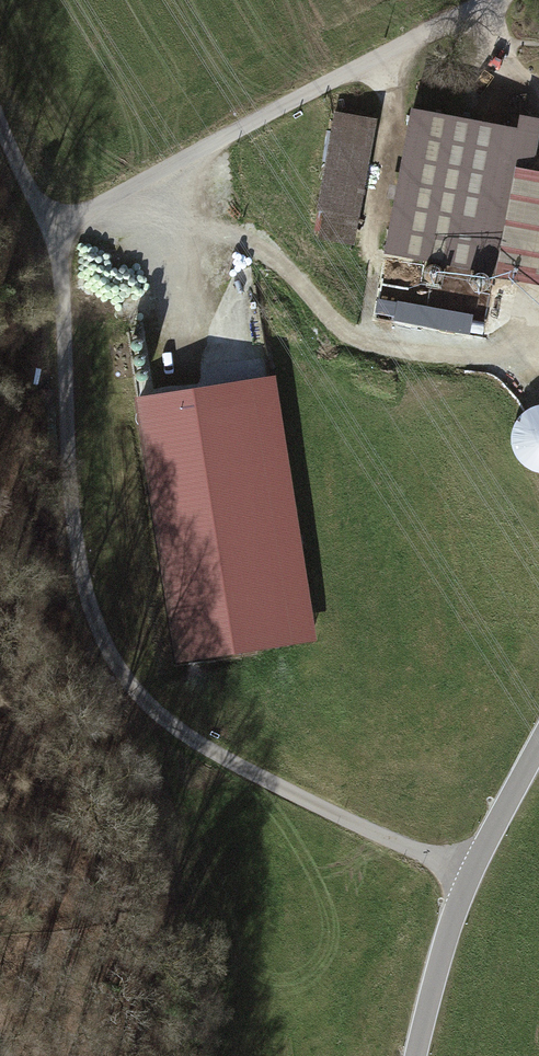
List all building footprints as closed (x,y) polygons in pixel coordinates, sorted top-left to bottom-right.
[(385,252),(511,276),(531,172),(538,129),(538,118),(523,115),(520,129),(412,109),(385,252)] [(340,113),(322,210),(354,216),(373,119),(340,113)] [(531,172),(511,276),(538,281),(538,173),(531,172)] [(439,265),(435,263),(431,263),(427,265),(424,268),(424,272),(424,276),(427,279),(431,281),(435,281),(439,279),(441,276),(442,272),(441,268),(439,265)] [(486,273),(482,272),(478,272),(474,273),(472,277),(471,281),(472,285),(475,288),(478,290),(483,290),(486,288),(489,285),(490,281),(489,277),(486,273)] [(138,338),(136,338),(134,338),(132,340),(131,342),(130,344),(131,347),(132,349),(134,350),(136,351),(139,350),(141,349),(142,347),(143,345),(143,343),(142,341),(140,339),(138,338)] [(141,353),(138,353),(136,354),(134,355),(133,357),(132,360),(133,362),(134,364),(136,366),(138,366),(141,366),(143,365),(145,363),(145,361),(145,358),(144,356),(143,354),(141,353)] [(143,369),(140,368),(138,369),(136,371),(135,373),(135,375),(135,377),(137,379),(138,381),(141,381),(143,381),(145,380),(147,378),(148,376),(148,373),(147,371),(145,370),(143,369)] [(270,380),(208,389),(211,408),(251,402),(289,641),(311,638),(270,380)] [(208,389),(140,400),(181,658),(289,641),(251,402),(211,408),(208,389)]
